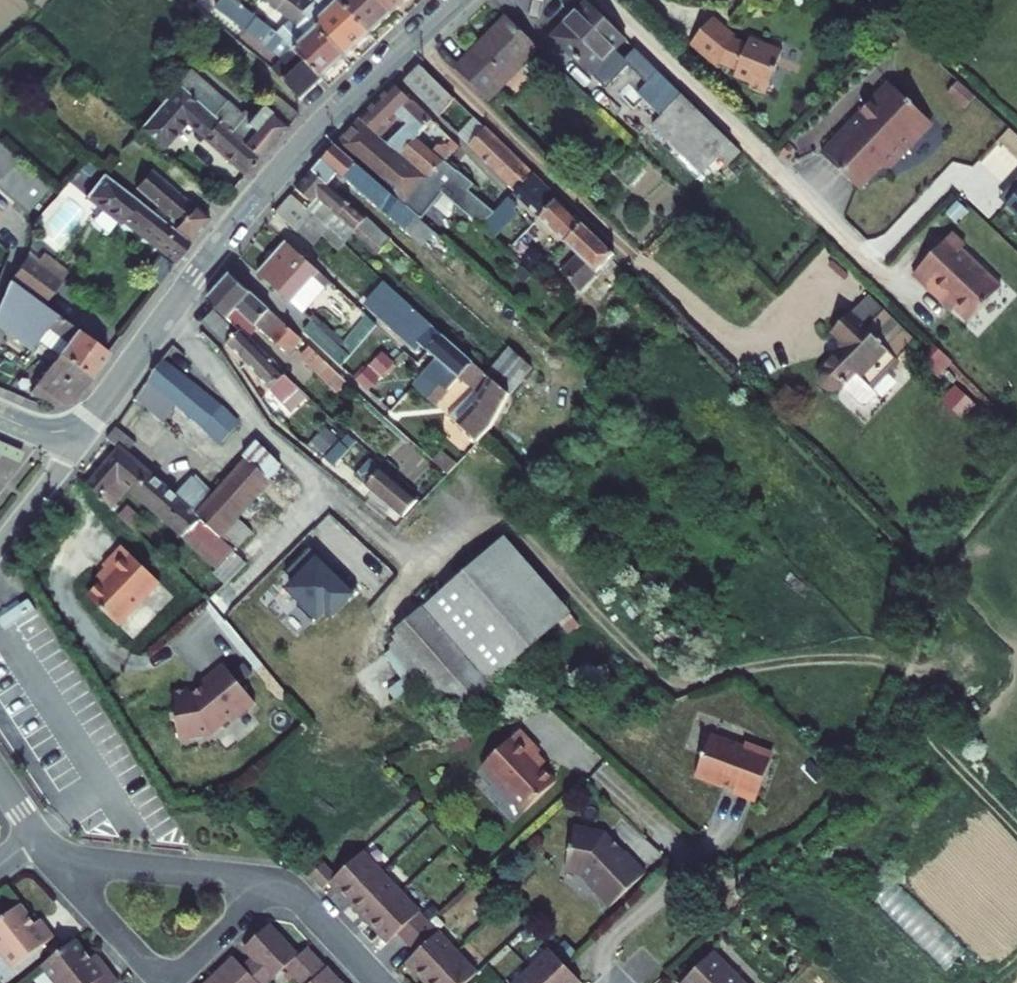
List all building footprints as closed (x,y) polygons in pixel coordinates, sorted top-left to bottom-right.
[(266,68),(297,98),(318,77),(288,46),(279,36),(270,29),(233,0),(215,0),(213,2),(254,34),(277,57),(266,68)] [(288,46),(318,77),(343,52),(305,14),(298,8),(287,0),(263,0),(284,16),(270,29),(279,36),(288,46)] [(305,14),(343,52),(344,54),(368,31),(338,0),(307,0),(298,8),(305,14)] [(368,31),(391,9),(390,8),(382,0),(338,0),(368,31)] [(390,8),(399,0),(382,0),(390,8)] [(589,0),(583,0),(551,33),(589,70),(624,34),(589,0)] [(525,43),(481,90),(485,93),(536,40),(503,8),(496,15),(525,43)] [(746,81),(763,88),(782,44),(764,36),(766,31),(751,24),(746,37),(737,34),(710,12),(690,36),(716,58),(720,53),(736,61),(732,69),(748,76),(746,81)] [(525,43),(496,15),(452,61),(481,90),(525,43)] [(889,33),(875,46),(881,52),(894,38),(889,33)] [(416,58),(400,72),(437,108),(451,92),(416,58)] [(247,116),(187,63),(175,78),(260,152),(294,113),(273,95),(262,107),(258,103),(247,116)] [(650,119),(701,168),(718,151),(731,137),(658,67),(638,88),(659,109),(650,119)] [(432,115),(394,77),(337,140),(402,197),(428,171),(445,154),(458,141),(432,115)] [(138,126),(159,144),(183,115),(245,170),(260,152),(175,78),(138,126)] [(889,78),(820,149),(856,185),(879,161),(885,163),(901,147),(907,146),(914,141),(920,135),(922,127),(930,118),(889,78)] [(457,128),(468,138),(482,122),(471,112),(457,128)] [(482,122),(468,138),(501,171),(512,184),(527,167),(482,122)] [(20,149),(0,133),(0,172),(20,149)] [(731,137),(718,151),(725,158),(739,145),(731,137)] [(311,168),(325,180),(335,169),(341,175),(347,169),(390,206),(394,202),(422,227),(428,219),(418,210),(402,197),(337,140),(311,168)] [(17,196),(42,167),(20,149),(0,172),(0,183),(17,196)] [(445,154),(428,171),(442,184),(479,220),(491,207),(465,184),(470,179),(445,154)] [(17,196),(28,206),(53,176),(42,167),(17,196)] [(537,210),(554,193),(527,167),(512,184),(537,210)] [(356,239),(370,222),(325,180),(311,168),(296,184),(356,239)] [(103,170),(79,200),(92,210),(99,201),(122,219),(125,215),(177,256),(188,240),(157,215),(103,170)] [(164,207),(157,215),(188,240),(208,214),(155,171),(140,189),(164,207)] [(402,197),(418,210),(442,184),(428,171),(402,197)] [(290,190),(274,208),(306,239),(322,222),(290,190)] [(479,220),(490,230),(517,202),(505,192),(491,207),(479,220)] [(554,193),(537,210),(564,237),(580,219),(554,193)] [(612,249),(580,219),(564,237),(578,250),(560,267),(578,284),(612,249)] [(955,233),(915,276),(929,289),(932,285),(971,322),(1004,287),(965,250),(968,246),(955,233)] [(329,274),(287,236),(259,267),(301,306),(329,274)] [(522,260),(534,272),(543,262),(531,249),(522,260)] [(44,251),(37,260),(61,279),(68,270),(44,251)] [(37,260),(29,253),(11,278),(43,302),(61,279),(37,260)] [(301,335),(230,271),(209,294),(243,326),(254,313),(292,346),(301,335)] [(10,276),(0,300),(0,320),(30,344),(36,336),(56,351),(23,394),(50,405),(68,399),(105,350),(43,302),(11,278),(10,276)] [(844,304),(855,315),(873,297),(861,286),(844,304)] [(873,297),(855,315),(859,319),(876,301),(873,297)] [(448,388),(463,373),(475,360),(404,298),(389,315),(438,359),(418,380),(427,389),(437,378),(448,388)] [(850,363),(865,378),(910,333),(876,301),(859,319),(855,315),(838,332),(841,335),(808,369),(827,387),(850,363)] [(855,315),(844,304),(827,321),(838,332),(855,315)] [(215,305),(206,315),(226,334),(235,325),(215,305)] [(339,356),(348,347),(311,313),(303,324),(339,356)] [(228,341),(234,347),(249,332),(243,326),(228,341)] [(249,332),(234,347),(271,383),(286,368),(249,332)] [(509,351),(490,371),(513,392),(531,372),(509,351)] [(238,422),(165,354),(149,374),(221,440),(238,422)] [(383,355),(354,380),(366,393),(394,368),(383,355)] [(475,360),(463,373),(474,383),(452,408),(476,429),(511,393),(475,360)] [(139,439),(116,417),(106,432),(123,448),(107,464),(130,486),(154,509),(215,567),(249,531),(233,516),(284,460),(257,433),(237,454),(242,459),(213,490),(200,478),(180,498),(129,449),(139,439)] [(389,457),(366,480),(405,512),(421,495),(393,470),(398,466),(389,457)] [(130,486),(107,464),(91,482),(137,528),(154,509),(130,486)] [(578,610),(512,532),(399,627),(465,706),(578,610)] [(321,539),(228,614),(233,619),(277,674),(370,599),(321,539)] [(90,594),(121,622),(161,577),(123,542),(105,563),(112,569),(90,594)] [(190,683),(173,685),(176,708),(173,708),(174,715),(177,715),(180,732),(212,727),(229,714),(231,716),(256,696),(225,658),(202,677),(204,679),(195,687),(190,688),(190,683)] [(484,761),(527,806),(558,777),(535,754),(542,747),(521,725),(484,761)] [(712,732),(698,770),(737,784),(735,788),(758,797),(774,751),(746,741),(745,745),(712,732)] [(573,825),(566,864),(583,867),(592,876),(592,881),(612,901),(646,866),(626,846),(622,849),(603,830),(573,825)] [(330,878),(388,939),(398,929),(416,948),(407,958),(431,982),(464,982),(479,969),(363,847),(338,871),(330,878)] [(311,876),(322,885),(330,878),(338,871),(324,856),(306,872),(311,876)] [(0,925),(0,947),(18,970),(59,937),(49,924),(43,929),(25,906),(0,925)] [(316,945),(304,956),(275,925),(250,947),(258,955),(248,964),(241,956),(211,982),(278,982),(294,969),(307,982),(351,982),(316,945)] [(106,959),(100,964),(80,938),(45,966),(58,982),(125,982),(106,959)] [(584,978),(553,945),(514,982),(578,982),(584,978)] [(689,982),(754,982),(722,950),(689,982)]
